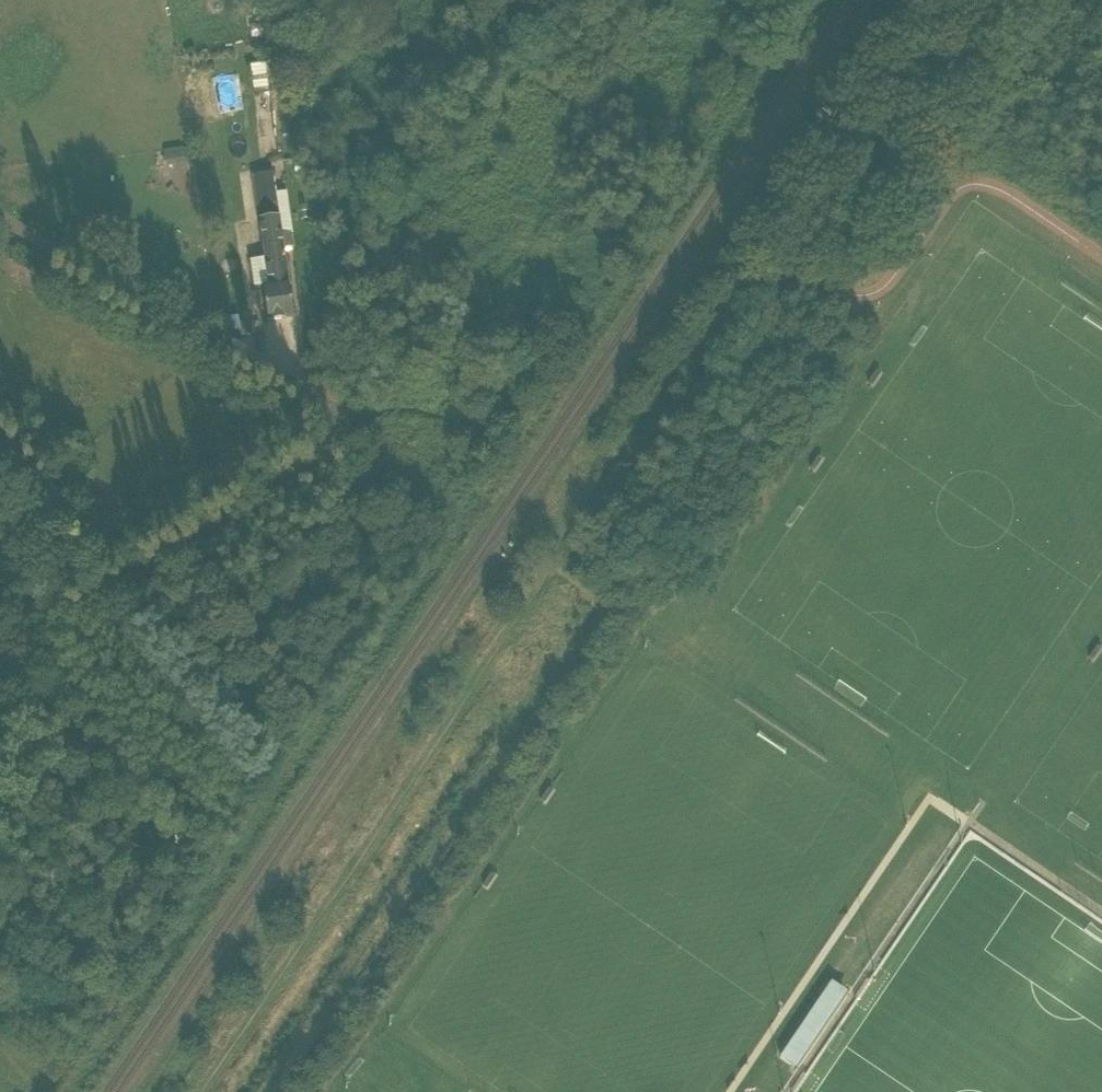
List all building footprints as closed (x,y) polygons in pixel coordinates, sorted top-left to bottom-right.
[(262,37),(261,24),(250,26),(252,39),(262,37)] [(264,251),(283,248),(293,247),(290,232),(280,170),(252,175),(264,251)] [(269,284),(263,285),(268,321),(294,317),(283,248),(264,251),(269,284)] [(254,321),(240,322),(242,335),(255,334),(254,321)] [(830,978),(778,1055),(796,1067),(847,989),(830,978)]
